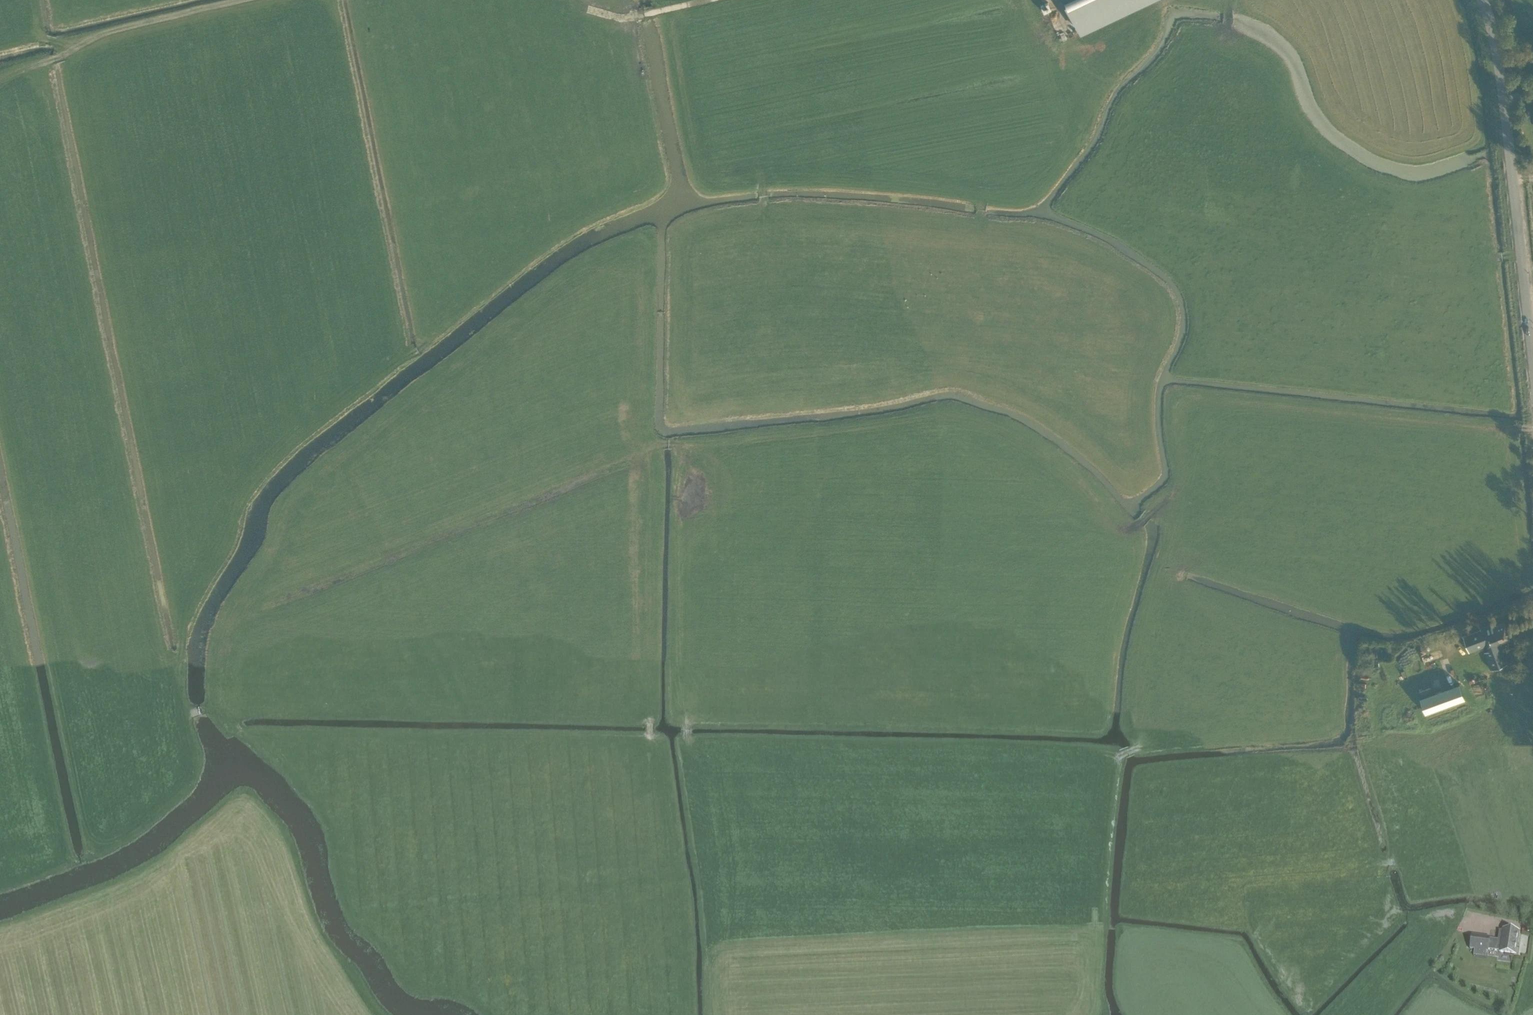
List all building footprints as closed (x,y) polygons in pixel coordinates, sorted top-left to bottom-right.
[(1080,32),(1147,0),(1065,0),(1080,32)] [(1512,639),(1505,622),(1495,626),(1494,623),(1480,628),(1481,629),(1463,635),(1469,651),(1486,645),(1488,649),(1484,651),(1490,669),(1508,663),(1501,643),(1512,639)] [(1376,643),(1370,644),(1374,664),(1380,663),(1376,643)] [(1425,713),(1465,699),(1459,683),(1419,698),(1425,713)] [(1499,930),(1498,940),(1489,939),(1490,937),(1471,935),(1470,948),(1474,949),(1486,951),(1488,951),(1488,949),(1500,951),(1500,953),(1515,955),(1519,931),(1503,929),(1503,931),(1499,930)]
